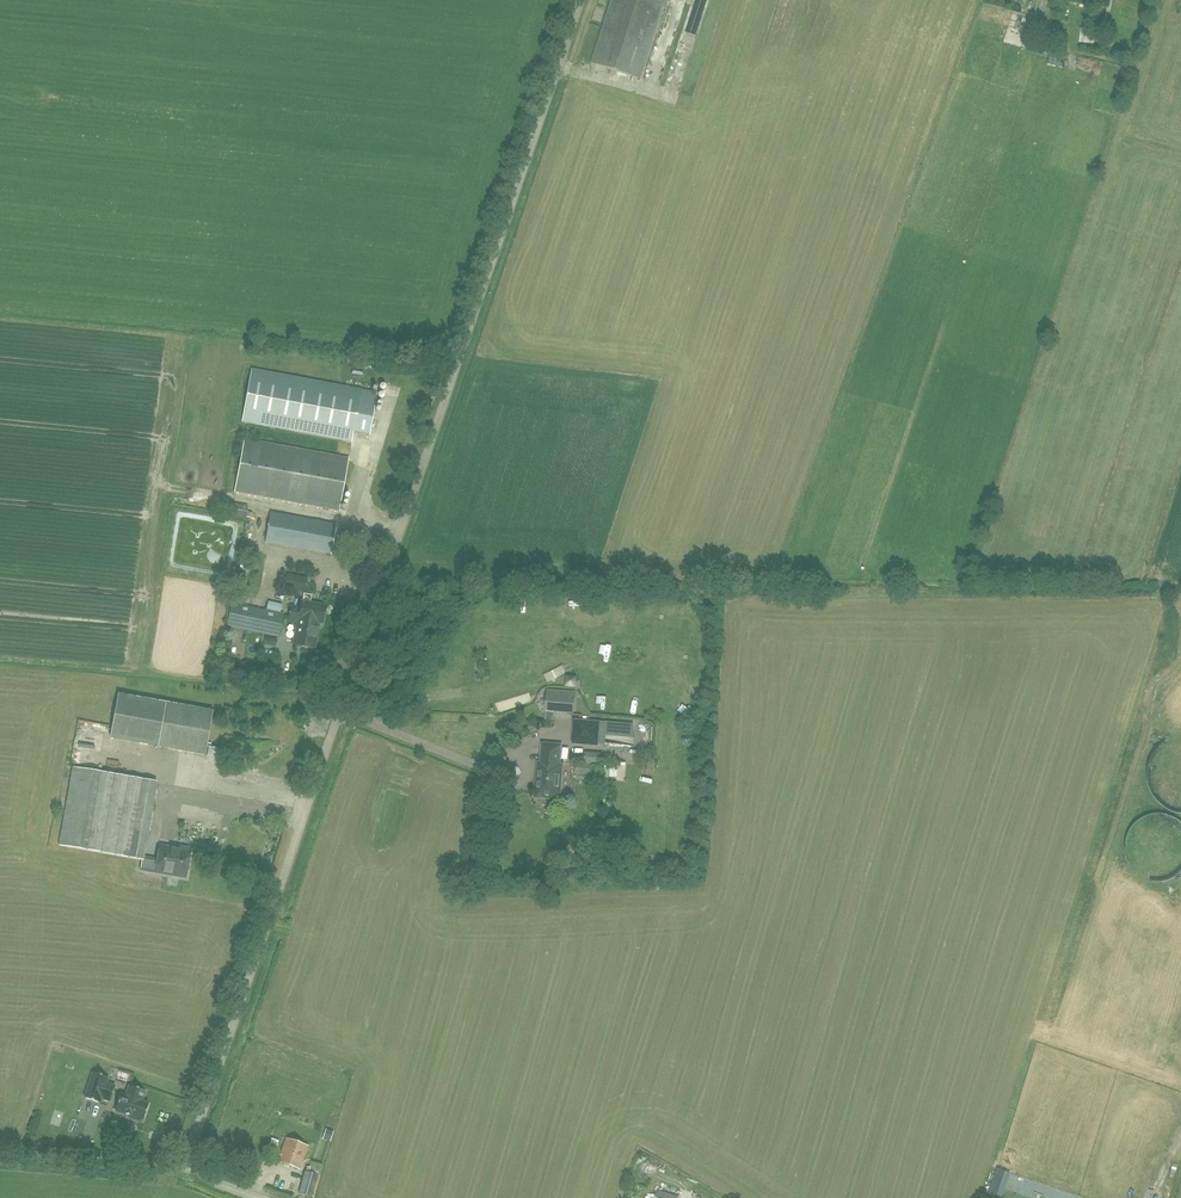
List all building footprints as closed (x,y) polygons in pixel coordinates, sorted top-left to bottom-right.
[(665,0),(611,0),(591,63),(640,78),(665,0)] [(688,36),(695,37),(696,24),(689,23),(688,36)] [(1094,38),(1093,29),(1083,29),(1084,38),(1094,38)] [(351,443),(353,433),(369,436),(377,393),(251,369),(241,422),(351,443)] [(324,510),(328,511),(328,509),(338,511),(348,459),(244,439),(234,491),(324,509),(324,510)] [(330,555),(335,525),(270,513),(265,542),(330,555)] [(314,649),(318,623),(321,624),(324,606),(309,603),(310,596),(313,597),(313,595),(303,593),(302,600),(301,600),(299,609),(290,607),(288,620),(297,622),(293,645),(314,649)] [(227,627),(279,637),(283,614),(232,604),(227,627)] [(577,675),(566,674),(565,686),(576,686),(577,675)] [(574,693),(548,691),(546,709),(572,711),(574,693)] [(110,739),(157,747),(205,756),(212,712),(117,696),(110,739)] [(546,712),(545,719),(553,720),(554,712),(546,712)] [(576,723),(574,742),(595,744),(597,724),(576,723)] [(561,788),(559,786),(560,766),(557,766),(559,747),(543,746),(542,765),(539,764),(536,796),(547,797),(549,799),(555,800),(557,798),(558,798),(558,797),(560,796),(561,788)] [(208,748),(206,758),(217,760),(219,750),(208,748)] [(576,762),(576,774),(591,774),(592,767),(600,767),(601,753),(585,752),(584,763),(576,762)] [(157,782),(73,768),(59,847),(142,861),(143,861),(144,856),(157,782)] [(140,870),(156,873),(185,878),(190,852),(188,851),(188,849),(179,847),(178,850),(160,846),(158,858),(144,856),(143,861),(142,861),(140,870)] [(575,854),(574,864),(584,865),(585,855),(575,854)] [(633,858),(626,869),(636,876),(644,865),(633,858)] [(115,1086),(106,1083),(108,1078),(93,1073),(85,1098),(99,1103),(101,1098),(110,1101),(115,1086)] [(143,1120),(148,1104),(141,1102),(145,1091),(129,1086),(125,1096),(121,1095),(115,1111),(133,1117),(132,1119),(140,1121),(141,1119),(143,1120)] [(299,1169),(307,1146),(286,1139),(277,1161),(299,1169)] [(310,1163),(308,1173),(304,1172),(299,1193),(312,1196),(320,1165),(310,1163)] [(656,1180),(660,1170),(648,1166),(644,1176),(656,1180)] [(1006,1171),(998,1168),(988,1195),(996,1197),(1006,1171)]
